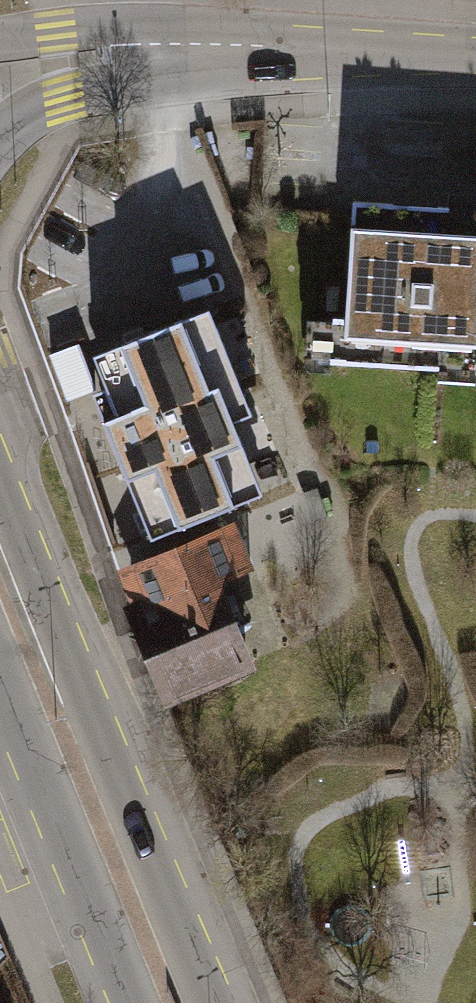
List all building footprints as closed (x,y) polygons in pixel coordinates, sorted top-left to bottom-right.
[(366,215),(358,363),(475,369),(475,221),(366,215)] [(100,424),(149,544),(263,499),(233,424),(253,416),(211,312),(95,359),(118,417),(100,424)] [(256,572),(236,519),(111,567),(166,707),(256,672),(222,585),(256,572)]
